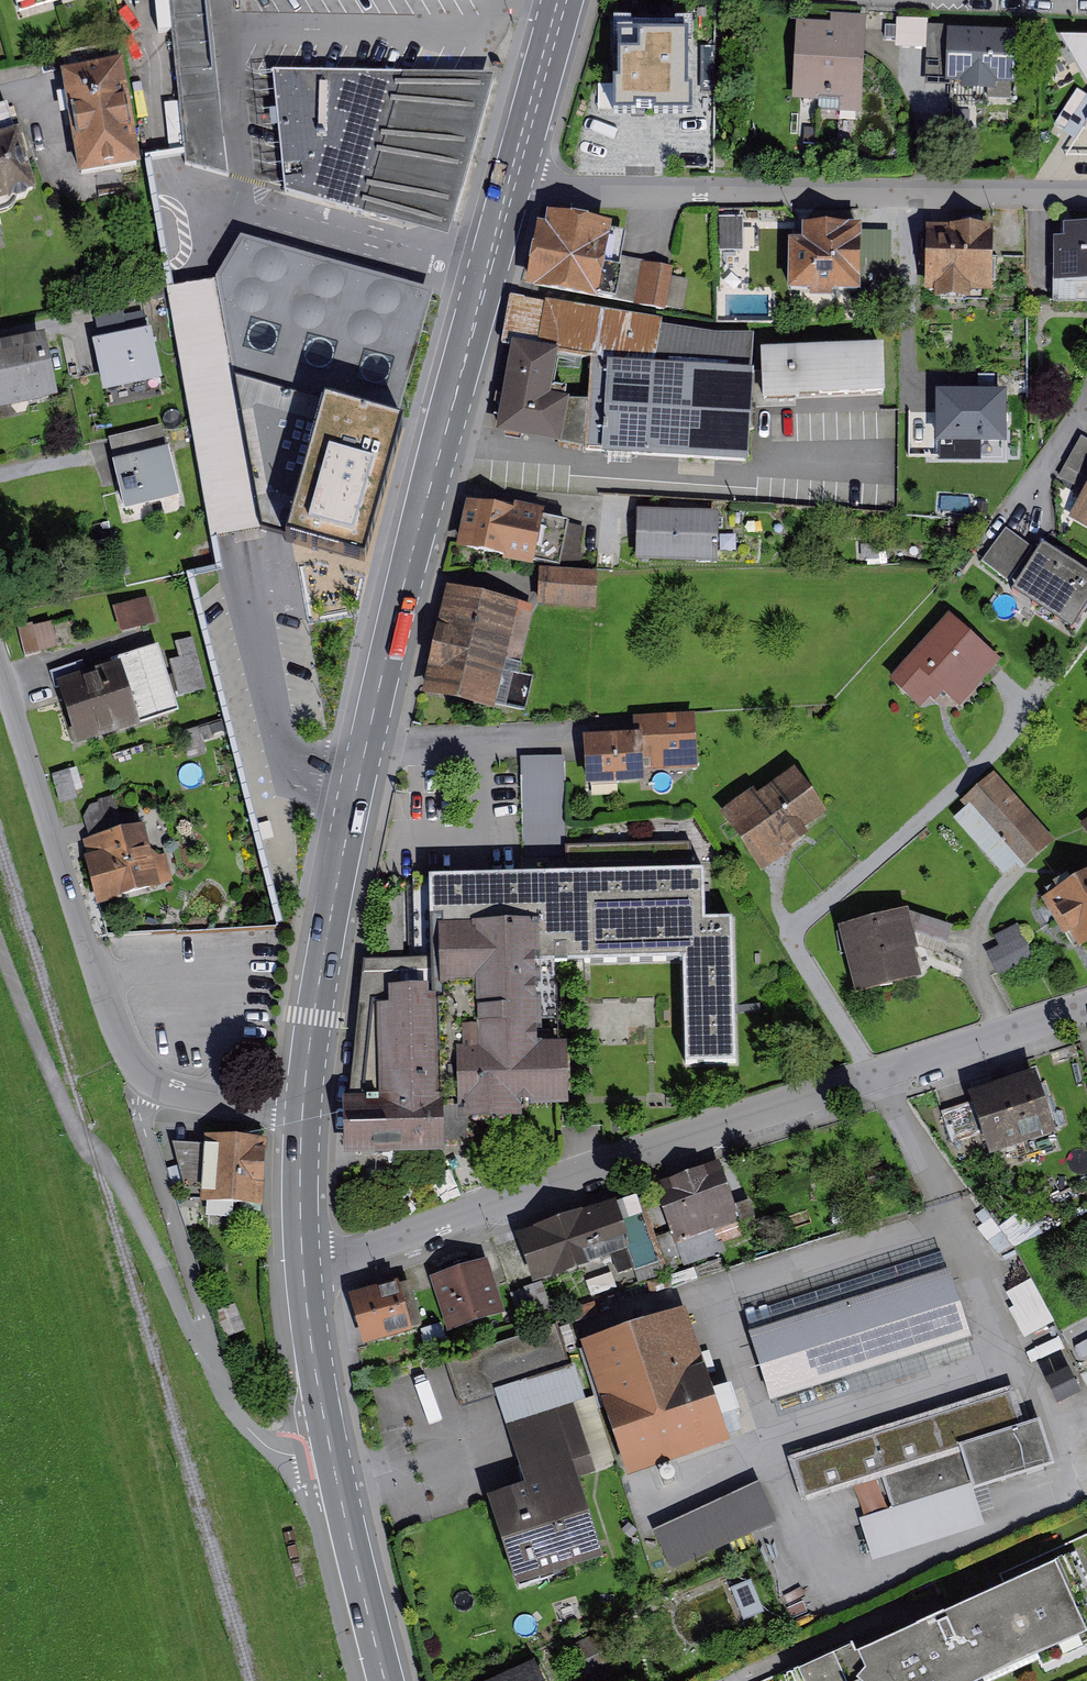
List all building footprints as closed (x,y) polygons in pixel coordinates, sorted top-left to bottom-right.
[(27,15),(80,0),(23,0),(27,15)] [(234,142),(216,0),(173,0),(191,164),(239,177),(234,142)] [(897,17),(897,45),(928,45),(928,17),(897,17)] [(630,112),(630,106),(654,106),(654,112),(687,112),(687,89),(681,89),(682,39),(688,39),(688,19),(671,19),(670,26),(632,26),(632,19),(611,18),(610,39),(618,39),(617,82),(613,82),(613,111),(630,112)] [(859,114),(864,21),(831,20),(831,28),(797,26),(793,98),(828,100),(827,113),(859,114)] [(953,25),(932,25),(930,83),(951,84),(951,78),(950,78),(952,29),(953,29),(953,25)] [(953,29),(952,29),(950,78),(951,78),(968,79),(967,85),(998,86),(998,80),(1019,81),(1020,31),(953,29)] [(1063,37),(1086,77),(1086,37),(1063,37)] [(129,61),(71,70),(88,171),(146,162),(129,61)] [(502,75),(278,73),(285,156),(288,191),(455,242),(502,75)] [(1068,156),(1086,156),(1086,124),(1068,156)] [(0,138),(0,205),(44,192),(27,130),(0,138)] [(627,232),(544,215),(542,226),(536,225),(523,289),(594,303),(595,299),(667,312),(675,269),(622,258),(627,232)] [(746,216),(723,217),(724,250),(747,249),(746,216)] [(1066,227),(1066,241),(1057,241),(1057,280),(1086,280),(1086,227),(1066,227)] [(945,286),(944,294),(971,294),(972,285),(994,285),(995,229),(935,228),(934,286),(945,286)] [(860,281),(861,230),(803,229),(803,243),(789,243),(788,287),(812,287),(812,291),(830,292),(830,288),(860,288),(860,281)] [(895,230),(861,230),(860,281),(894,281),(895,230)] [(252,235),(228,279),(270,530),(311,542),(377,562),(411,421),(447,291),(252,235)] [(220,538),(270,530),(228,279),(178,288),(220,538)] [(1086,302),(1086,280),(1057,280),(1057,302),(1086,302)] [(662,321),(512,297),(503,347),(509,348),(496,436),(600,456),(743,467),(751,334),(715,336),(662,327),(662,321)] [(156,332),(103,343),(113,393),(166,382),(156,332)] [(0,350),(0,410),(64,397),(53,340),(0,350)] [(799,399),(799,395),(884,392),(882,347),(762,352),(764,401),(799,399)] [(939,447),(1010,446),(1010,393),(939,393),(939,447)] [(128,463),(177,452),(172,427),(123,438),(128,463)] [(128,463),(121,464),(132,514),(188,501),(177,452),(128,463)] [(574,521),(479,502),(470,544),(565,563),(574,521)] [(643,516),(642,559),(717,561),(718,518),(643,516)] [(1009,529),(984,561),(1009,580),(1034,548),(1009,529)] [(1050,546),(1021,590),(1078,627),(1086,613),(1086,570),(1050,546)] [(598,577),(545,574),(543,603),(597,606),(598,577)] [(530,612),(454,596),(434,691),(530,711),(537,676),(518,672),(530,612)] [(115,603),(119,628),(156,622),(152,597),(115,603)] [(923,702),(931,693),(938,698),(947,688),(962,702),(993,667),(1001,658),(954,616),(898,679),(923,702)] [(26,652),(59,646),(54,619),(21,624),(26,652)] [(159,648),(56,679),(76,746),(179,715),(159,648)] [(648,738),(594,740),(596,783),(649,781),(649,767),(703,765),(701,714),(647,716),(647,728),(648,738)] [(568,813),(567,753),(528,753),(529,813),(568,813)] [(805,772),(785,786),(769,798),(765,791),(733,813),(769,864),(779,857),(817,831),(813,825),(833,811),(805,772)] [(1055,840),(1001,778),(975,800),(978,804),(1026,859),(1029,863),(1055,840)] [(978,804),(963,816),(1011,872),(1026,859),(978,804)] [(145,827),(85,840),(99,903),(177,886),(169,852),(162,853),(152,856),(145,827)] [(475,871),(529,871),(529,855),(475,855),(475,871)] [(736,916),(713,917),(711,871),(422,878),(424,959),(378,960),(363,1103),(355,1103),(356,1144),(481,1141),(480,1114),(535,1113),(534,1101),(582,1100),(580,1047),(546,1048),(543,961),(688,958),(691,1063),(740,1062),(736,916)] [(1073,887),(1068,878),(1051,889),(1056,897),(1073,887)] [(1072,930),(1081,945),(1086,941),(1086,879),(1073,887),(1056,897),(1048,902),(1066,933),(1072,930)] [(918,913),(852,929),(865,986),(932,970),(924,940),(918,913)] [(961,927),(918,913),(924,940),(954,949),(961,927)] [(1002,973),(1036,956),(1020,925),(1000,936),(1006,948),(993,954),(1002,973)] [(999,1148),(1057,1129),(1040,1077),(982,1096),(984,1101),(994,1132),(999,1148)] [(950,1112),(961,1143),(994,1132),(984,1101),(950,1112)] [(269,1142),(204,1137),(198,1209),(263,1215),(269,1142)] [(725,1165),(668,1185),(694,1262),(724,1251),(718,1232),(762,1216),(757,1202),(740,1208),(725,1165)] [(624,1270),(639,1265),(640,1269),(662,1261),(639,1196),(528,1234),(533,1249),(537,1262),(543,1277),(617,1251),(624,1270)] [(1031,1207),(1002,1223),(1015,1245),(1043,1230),(1031,1207)] [(533,1249),(526,1251),(531,1264),(537,1262),(533,1249)] [(444,1277),(458,1325),(509,1309),(494,1262),(444,1277)] [(957,1273),(758,1336),(778,1396),(976,1334),(957,1273)] [(1004,1291),(1027,1335),(1056,1320),(1034,1276),(1004,1291)] [(414,1280),(360,1294),(372,1339),(426,1325),(414,1280)] [(253,1328),(242,1302),(222,1311),(233,1336),(253,1328)] [(698,1313),(600,1343),(635,1456),(733,1426),(698,1313)] [(566,1325),(456,1360),(470,1405),(507,1393),(506,1389),(579,1367),(566,1325)] [(518,1428),(578,1410),(597,1470),(623,1462),(602,1397),(596,1399),(585,1365),(579,1367),(506,1389),(507,1393),(518,1428)] [(1056,1382),(1065,1402),(1086,1392),(1086,1387),(1079,1371),(1056,1382)] [(1045,1419),(1026,1424),(1015,1389),(798,1457),(810,1495),(888,1471),(900,1509),(868,1519),(879,1553),(988,1519),(978,1488),(1058,1462),(1045,1419)] [(578,1410),(518,1428),(537,1489),(582,1475),(597,1470),(578,1410)] [(537,1489),(503,1500),(529,1582),(608,1558),(582,1475),(537,1489)] [(767,1484),(667,1531),(683,1564),(780,1518),(767,1484)] [(1070,1561),(864,1654),(860,1645),(796,1674),(799,1680),(990,1680),(1048,1655),(1052,1664),(1086,1648),(1086,1598),(1070,1561)] [(730,1584),(742,1618),(765,1610),(753,1576),(730,1584)] [(579,1646),(596,1680),(601,1680),(630,1667),(612,1631),(579,1646)] [(537,1666),(506,1680),(545,1680),(537,1666)]
